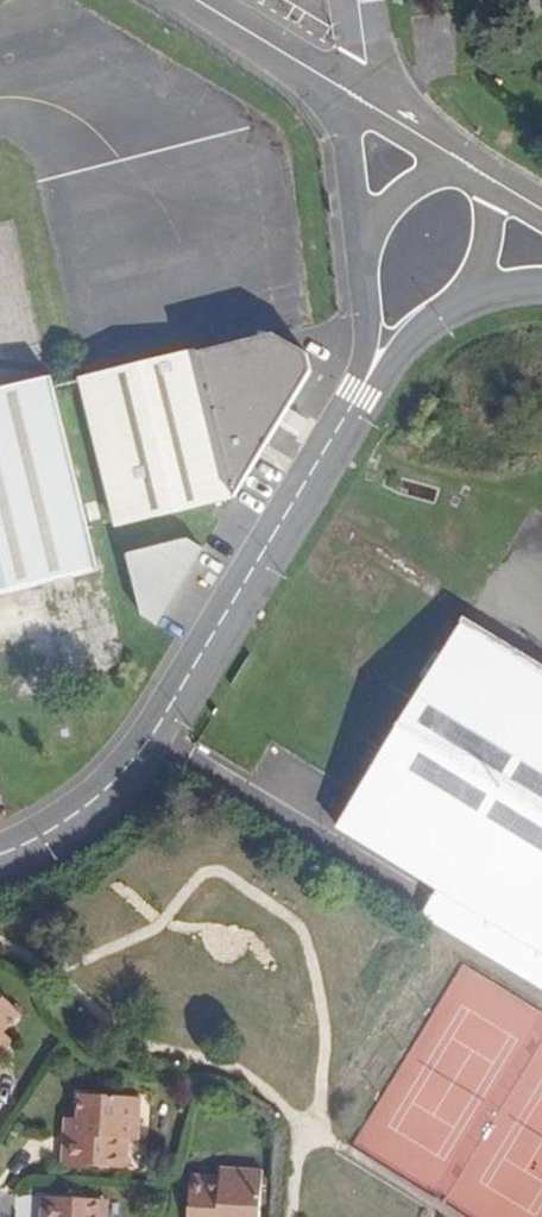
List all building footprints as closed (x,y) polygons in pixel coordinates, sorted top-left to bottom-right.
[(525,1),(539,13),(541,9),(541,0),(526,0),(525,1)] [(279,329),(78,378),(113,525),(232,496),(309,379),(305,350),(281,337),(279,329)] [(52,375),(0,388),(0,710),(26,703),(128,679),(52,375)] [(184,538),(121,555),(135,614),(155,623),(200,545),(184,538)] [(434,924),(462,941),(476,949),(541,989),(541,667),(463,619),(336,827),(451,897),(434,924)] [(22,1015),(0,992),(0,1036),(4,1032),(22,1015)] [(0,1036),(0,1051),(2,1053),(14,1042),(4,1032),(0,1036)] [(130,1140),(139,1141),(142,1098),(80,1094),(79,1119),(78,1135),(65,1134),(63,1165),(123,1168),(124,1140),(130,1140)] [(65,1118),(65,1134),(78,1135),(79,1119),(65,1118)] [(232,1183),(191,1180),(188,1216),(260,1216),(263,1172),(232,1170),(232,1178),(232,1183)] [(102,1200),(42,1196),(41,1216),(101,1216),(102,1200)]
